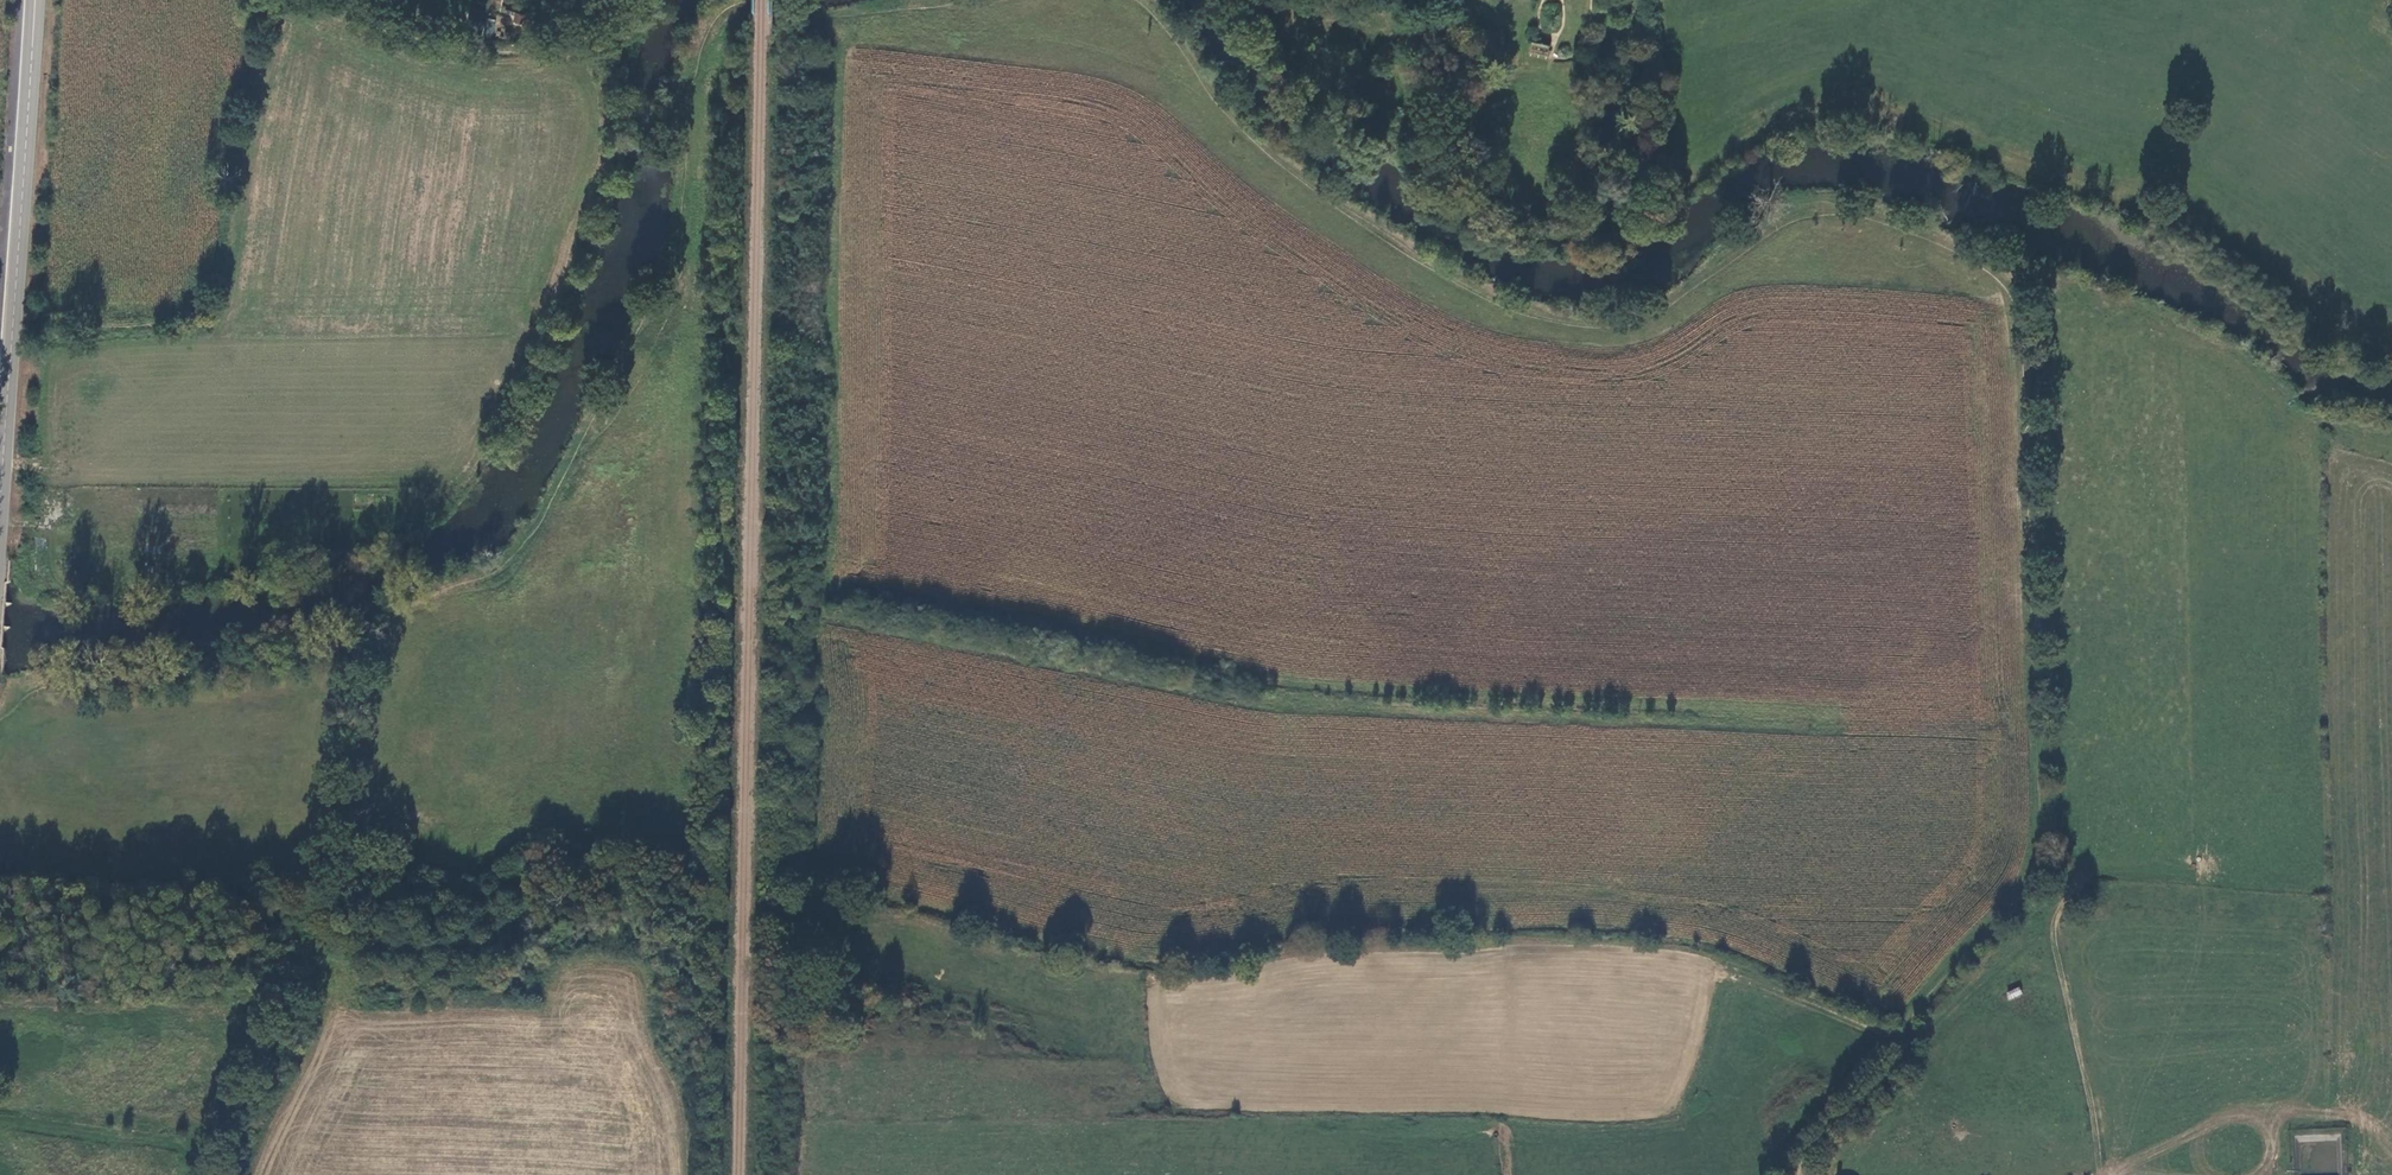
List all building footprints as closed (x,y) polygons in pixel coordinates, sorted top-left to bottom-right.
[(514,13),(512,23),(521,25),(523,15),(514,13)] [(1533,47),(1531,58),(1547,61),(1549,50),(1533,47)] [(1583,242),(1583,261),(1589,261),(1596,260),(1596,242),(1583,242)] [(2009,1000),(2023,995),(2020,987),(2005,992),(2009,1000)]
